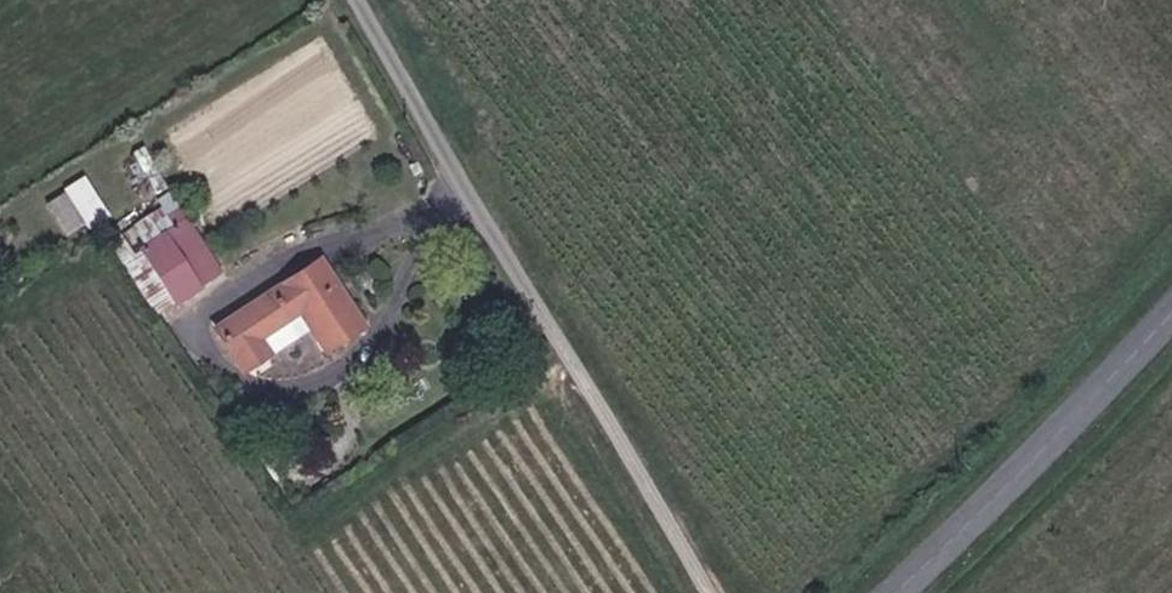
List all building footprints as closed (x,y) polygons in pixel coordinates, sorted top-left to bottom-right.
[(46,199),(69,234),(109,210),(87,174),(46,199)] [(156,226),(189,278),(212,264),(180,212),(156,226)] [(133,241),(164,292),(189,278),(156,226),(133,241)] [(133,241),(110,256),(143,305),(164,292),(133,241)] [(321,260),(237,311),(266,358),(291,341),(279,324),(301,310),(328,352),(367,328),(321,260)]
